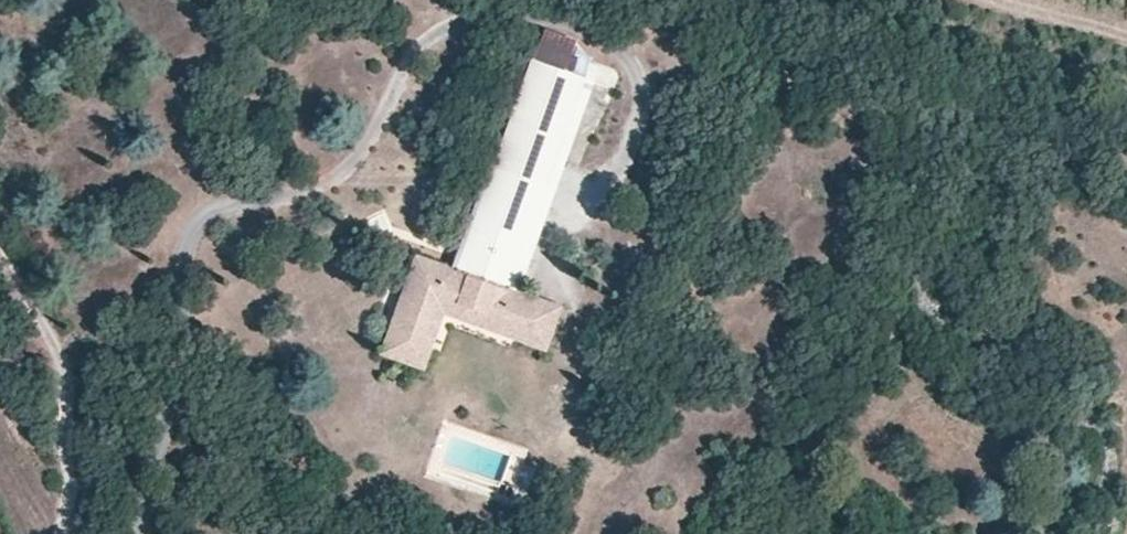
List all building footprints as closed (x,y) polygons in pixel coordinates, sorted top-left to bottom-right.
[(577,135),(596,84),(566,73),(577,40),(545,28),(533,61),(532,61),(513,113),(577,135)] [(540,239),(577,135),(513,113),(476,217),(540,239)] [(521,292),(540,239),(476,217),(457,269),(415,253),(378,355),(425,372),(445,316),(547,352),(563,306),(521,292)]
